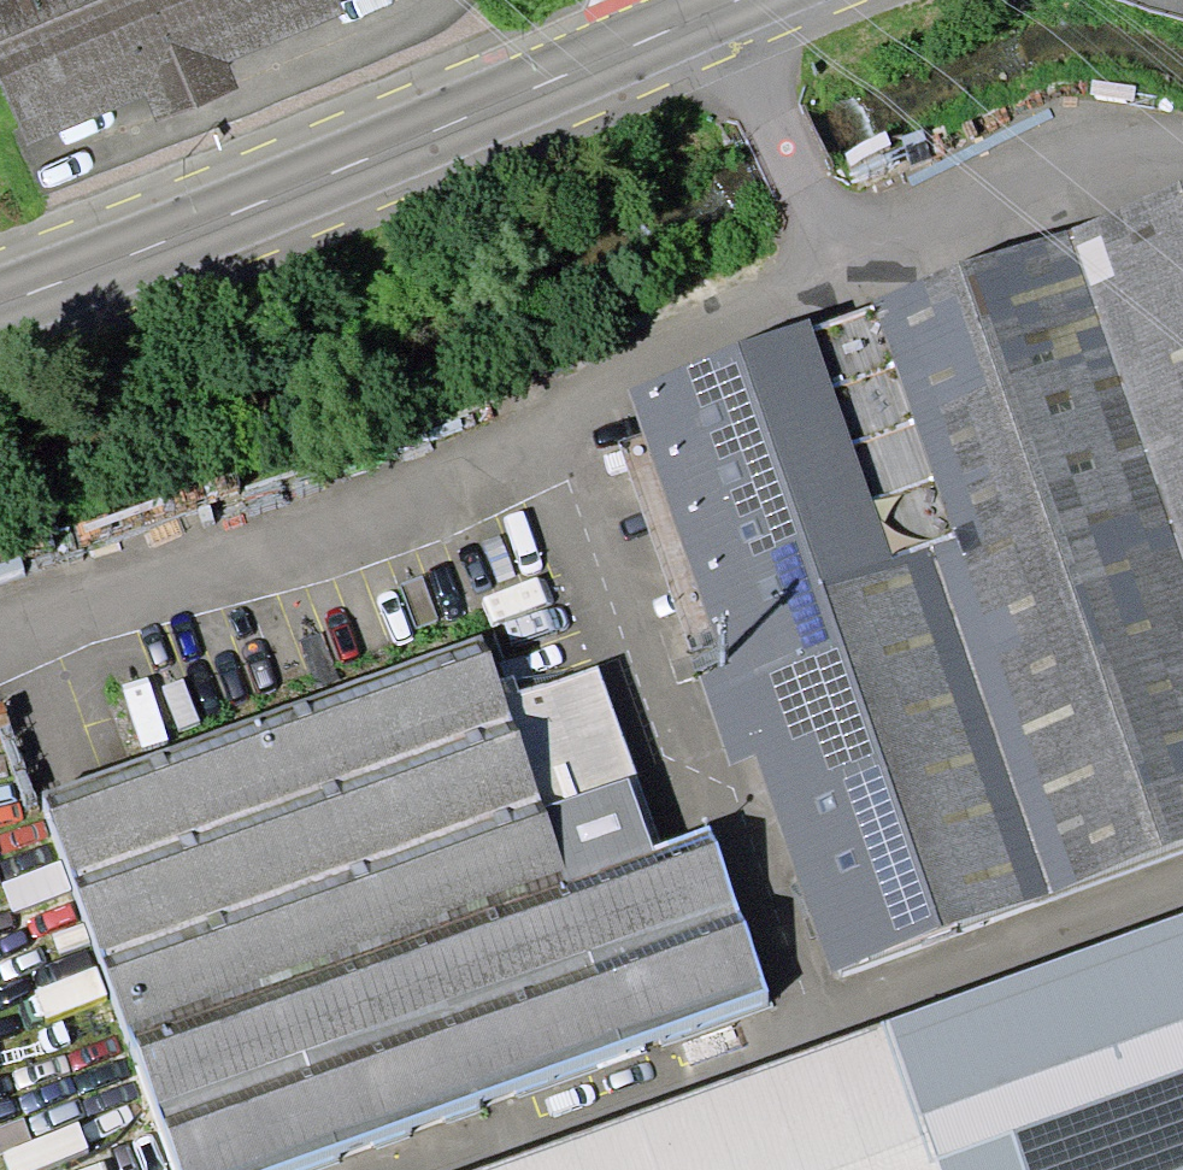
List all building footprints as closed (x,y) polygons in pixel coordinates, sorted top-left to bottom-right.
[(27,147),(146,95),(157,121),(238,89),(226,65),(345,13),(340,0),(0,0),(0,82),(27,147)] [(625,388),(725,664),(700,672),(732,761),(754,753),(834,972),(1182,845),(1182,188),(625,388)] [(180,1169),(260,1169),(767,988),(711,826),(661,843),(654,846),(628,777),(545,808),(501,680),(482,634),(41,795),(180,1169)] [(514,677),(501,680),(545,808),(628,777),(654,846),(661,843),(598,666),(519,692),(514,677)] [(483,1169),(1182,1169),(1182,915),(483,1169)]
